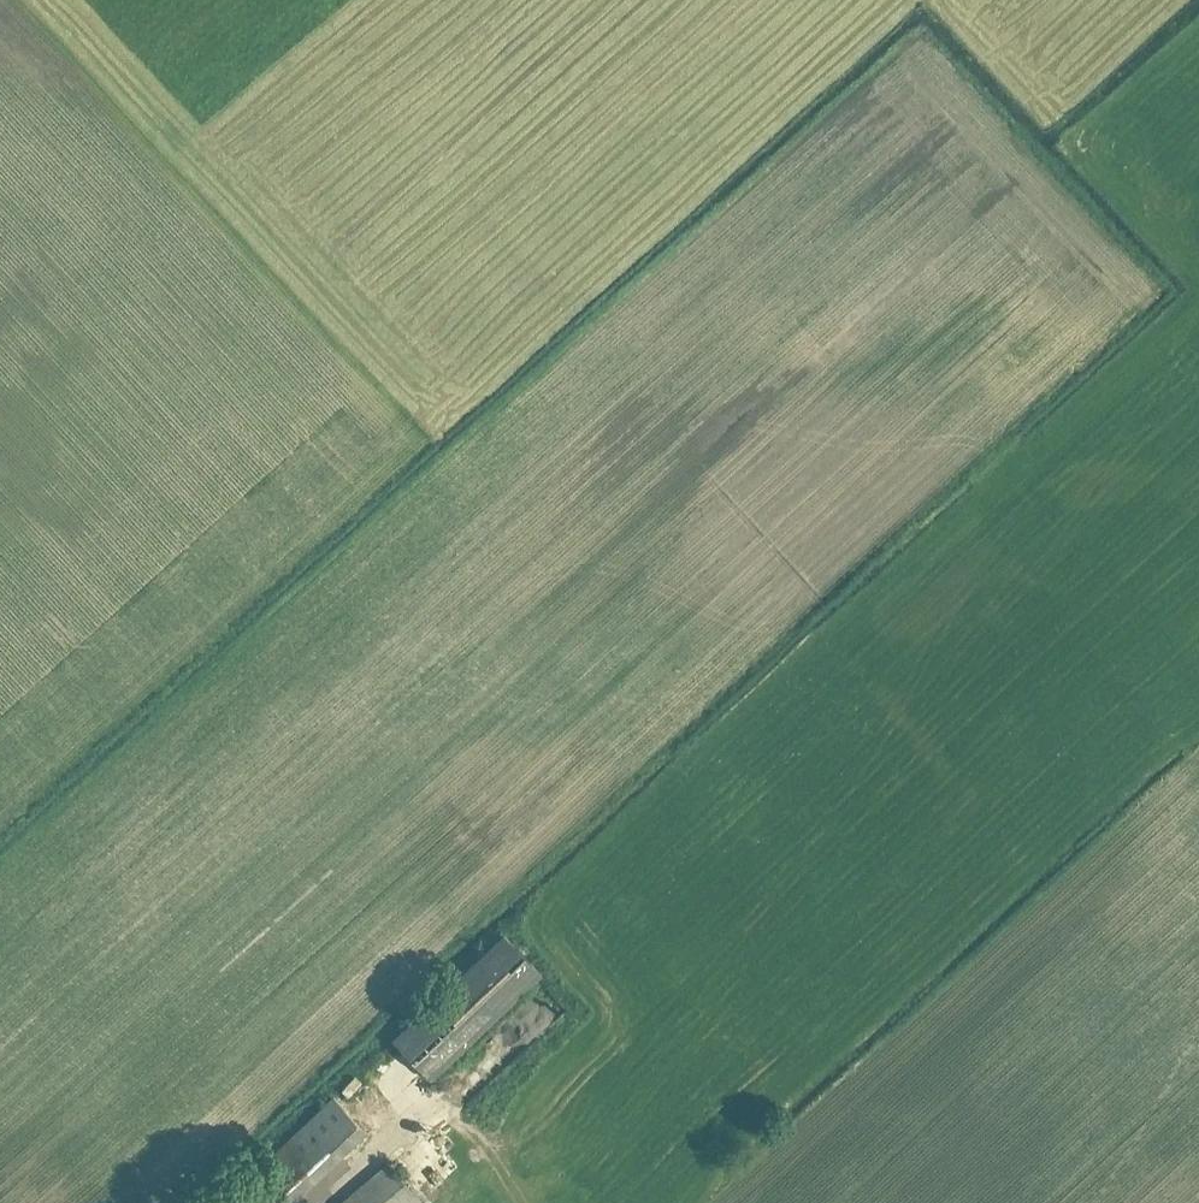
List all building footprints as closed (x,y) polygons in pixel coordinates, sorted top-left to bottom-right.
[(506,1003),(538,1033),(573,996),(548,973),(551,969),(507,928),(481,956),(495,969),(418,1050),(441,1071),(506,1003)] [(270,1194),(277,1188),(290,1202),(367,1130),(332,1093),(256,1166),(258,1167),(251,1174),(270,1194)] [(428,1195),(396,1152),(328,1201),(330,1202),(417,1202),(428,1195)]
